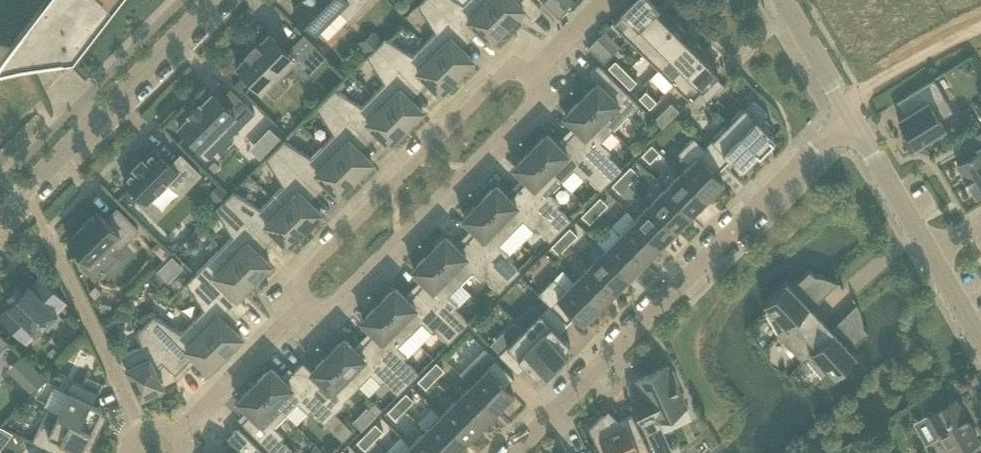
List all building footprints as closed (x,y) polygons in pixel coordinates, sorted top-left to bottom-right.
[(15,37),(26,61),(74,55),(117,0),(44,0),(15,37)] [(295,7),(318,30),(339,8),(350,18),(368,0),(302,0),(295,7)] [(432,0),(422,0),(418,4),(435,31),(424,43),(457,75),(474,58),(459,44),(468,35),(432,0)] [(483,0),(466,0),(463,3),(459,0),(432,0),(468,35),(476,27),(491,41),(507,24),(483,0)] [(507,24),(523,9),(531,16),(541,6),(535,0),(483,0),(507,24)] [(569,8),(560,0),(545,0),(543,2),(559,17),(569,8)] [(656,9),(655,8),(659,4),(658,3),(657,3),(654,0),(634,0),(613,21),(629,37),(656,9)] [(662,14),(656,9),(629,37),(645,52),(675,21),(665,11),(662,14)] [(685,31),(675,21),(645,52),(660,67),(687,39),(682,34),(685,31)] [(376,46),(384,39),(374,29),(358,44),(368,55),(376,46)] [(249,54),(237,66),(261,90),(294,57),(270,33),(258,44),(256,42),(246,52),(249,54)] [(328,57),(308,37),(296,50),(303,57),(297,62),(310,75),(328,57)] [(457,75),(424,43),(412,54),(386,37),(384,39),(376,46),(417,87),(425,78),(440,92),(457,75)] [(613,53),(597,37),(588,46),(604,62),(613,53)] [(692,45),(687,39),(660,67),(675,82),(706,51),(696,41),(692,45)] [(417,87),(376,46),(368,55),(367,56),(384,82),(373,94),(406,127),(423,110),(408,95),(417,87)] [(716,61),(706,51),(675,82),(696,103),(704,103),(707,100),(698,91),(715,74),(718,70),(712,64),(716,61)] [(609,67),(619,77),(626,70),(616,60),(609,67)] [(588,73),(597,82),(581,98),(613,129),(628,114),(629,115),(640,105),(598,63),(588,73)] [(637,81),(626,70),(619,77),(630,88),(637,81)] [(724,83),(715,74),(698,91),(707,100),(724,83)] [(898,119),(915,145),(945,127),(940,119),(953,111),(942,94),(943,93),(934,78),(897,101),(905,115),(898,119)] [(201,103),(198,101),(188,111),(191,114),(179,126),(202,149),(225,127),(232,134),(255,111),(231,87),(220,99),(213,92),(201,103)] [(335,88),(325,97),(366,138),(375,129),(389,144),(406,127),(373,94),(362,105),(335,88)] [(650,108),(657,100),(646,90),(639,97),(650,108)] [(366,138),(325,97),(316,107),(334,133),(322,145),(355,178),(372,161),(358,146),(366,138)] [(601,141),(613,129),(581,98),(569,111),(571,112),(566,117),(577,129),(570,137),(611,178),(622,168),(608,154),(611,151),(601,141)] [(758,151),(761,148),(775,134),(760,120),(767,113),(754,99),(747,107),(745,105),(729,122),(758,151)] [(671,118),(663,110),(655,118),(663,126),(671,118)] [(742,168),(756,154),(758,151),(729,122),(704,146),(724,166),(731,158),(742,168)] [(272,146),(281,138),(270,127),(261,136),(272,146)] [(980,193),(980,131),(958,144),(966,157),(957,162),(964,175),(963,176),(968,184),(969,183),(976,196),(980,193)] [(600,189),(611,178),(570,137),(561,146),(549,134),(545,139),(543,137),(531,149),(562,180),(574,168),(584,178),(587,175),(600,189)] [(690,163),(681,172),(707,198),(723,181),(716,174),(724,166),(704,146),(694,136),(678,152),(690,163)] [(355,178),(322,145),(311,156),(284,139),(275,148),(315,189),(324,180),(339,195),(355,178)] [(173,160),(172,159),(156,143),(145,154),(144,152),(135,161),(137,162),(124,174),(150,201),(169,182),(181,194),(202,173),(181,152),(173,160)] [(652,144),(642,154),(650,162),(660,152),(652,144)] [(307,197),(315,189),(275,148),(266,158),(283,185),(272,196),(305,229),(321,212),(307,197)] [(550,193),(562,180),(531,149),(518,162),(520,163),(516,168),(527,179),(519,188),(561,229),(571,219),(557,205),(560,203),(550,193)] [(631,165),(622,174),(630,182),(639,173),(631,165)] [(707,198),(681,172),(666,188),(692,213),(707,198)] [(620,192),(630,182),(622,174),(612,184),(620,192)] [(218,184),(208,193),(218,203),(227,193),(218,184)] [(480,200),(511,231),(523,219),(533,229),(536,226),(550,240),(561,229),(519,188),(510,197),(499,185),(494,190),(492,188),(480,200)] [(666,188),(651,203),(676,229),(692,213),(666,188)] [(305,229),(272,196),(260,207),(233,190),(224,200),(265,240),(273,231),(288,246),(305,229)] [(591,205),(599,213),(608,204),(600,196),(591,205)] [(232,236),(221,247),(254,280),(271,263),(256,248),(265,240),(224,200),(215,209),(232,236)] [(468,239),(510,280),(520,270),(507,256),(509,254),(499,244),(511,231),(480,200),(468,213),(469,215),(465,219),(476,231),(468,239)] [(651,203),(635,218),(661,244),(676,229),(651,203)] [(590,222),(599,213),(591,205),(582,215),(590,222)] [(68,240),(84,256),(78,262),(95,280),(105,270),(110,276),(136,250),(126,241),(139,228),(118,207),(106,219),(98,210),(94,214),(92,212),(84,220),(86,222),(68,240)] [(635,218),(620,234),(646,259),(661,244),(635,218)] [(223,226),(196,251),(204,260),(232,235),(223,226)] [(561,236),(569,243),(578,234),(570,227),(561,236)] [(620,234),(605,249),(631,275),(646,259),(620,234)] [(429,251),(460,283),(473,270),(483,280),(485,277),(499,291),(510,280),(468,239),(459,248),(448,236),(443,241),(441,239),(429,251)] [(559,253),(569,243),(561,236),(552,245),(559,253)] [(170,253),(158,241),(152,247),(164,259),(170,253)] [(254,280),(221,247),(195,273),(236,313),(246,303),(238,296),(254,280)] [(631,275),(605,249),(590,264),(616,290),(631,275)] [(449,295),(460,283),(429,251),(417,264),(419,266),(414,270),(426,282),(417,290),(459,331),(470,321),(456,308),(459,305),(449,295)] [(184,266),(173,255),(157,270),(168,281),(184,266)] [(616,290),(590,264),(575,280),(600,305),(616,290)] [(763,302),(769,308),(771,310),(767,313),(778,332),(778,333),(806,306),(807,307),(810,304),(799,293),(816,276),(810,270),(793,287),(786,280),(785,281),(786,282),(766,301),(765,300),(763,302)] [(228,322),(236,313),(195,273),(186,282),(203,309),(192,320),(225,353),(242,336),(228,322)] [(538,293),(549,303),(568,323),(576,314),(584,322),(600,305),(575,280),(566,289),(554,277),(538,293)] [(40,328),(67,301),(47,281),(37,291),(29,283),(22,289),(17,284),(8,292),(14,298),(7,304),(9,306),(0,315),(0,316),(26,342),(40,328)] [(102,291),(95,285),(89,291),(96,297),(102,291)] [(379,302),(410,334),(422,321),(432,331),(435,328),(448,342),(459,331),(417,290),(409,298),(397,287),(393,292),(391,290),(379,302)] [(398,346),(410,334),(379,302),(366,315),(368,317),(364,321),(375,333),(366,341),(408,382),(419,371),(405,358),(408,355),(398,346)] [(549,303),(524,328),(554,358),(570,341),(560,331),(568,323),(549,303)] [(834,329),(812,307),(810,304),(807,307),(806,306),(778,333),(778,332),(777,334),(803,361),(808,356),(807,356),(831,332),(834,329)] [(141,319),(145,323),(152,317),(147,313),(141,319)] [(225,353),(192,320),(181,331),(154,314),(152,317),(145,323),(145,324),(185,364),(194,356),(209,370),(225,353)] [(176,374),(185,364),(145,324),(136,333),(142,344),(121,354),(142,396),(163,385),(155,368),(162,361),(176,374)] [(826,367),(828,369),(834,376),(835,374),(834,373),(855,354),(856,355),(857,354),(851,347),(868,331),(862,324),(845,341),(834,329),(831,332),(807,356),(808,356),(826,367)] [(537,374),(552,359),(554,358),(524,328),(499,353),(518,372),(527,364),(537,374)] [(328,353),(359,385),(372,372),(381,382),(384,379),(398,393),(408,382),(366,341),(358,350),(347,338),(342,343),(340,341),(328,353)] [(294,370),(335,412),(345,402),(344,400),(359,385),(328,353),(315,366),(317,368),(314,371),(303,361),(294,370)] [(495,357),(471,382),(497,409),(514,392),(506,385),(514,376),(495,357)] [(436,361),(427,371),(435,378),(444,369),(436,361)] [(673,369),(670,371),(667,365),(638,379),(645,395),(632,401),(647,433),(662,426),(658,419),(686,406),(676,385),(680,383),(673,369)] [(294,370),(285,379),(274,367),(269,372),(267,370),(255,382),(286,414),(298,401),(308,411),(311,408),(325,422),(335,412),(294,370)] [(31,392),(44,378),(36,370),(23,384),(31,392)] [(426,387),(435,378),(427,371),(418,380),(426,387)] [(84,384),(99,391),(103,383),(88,375),(84,384)] [(68,392),(59,413),(98,432),(106,415),(91,408),(99,391),(72,379),(67,391),(68,392)] [(243,422),(242,422),(273,452),(294,452),(295,452),(281,438),(284,435),(274,426),(286,414),(255,382),(242,395),(244,397),(240,401),(251,413),(243,422)] [(497,409),(471,382),(455,398),(482,425),(497,409)] [(406,392),(397,401),(405,409),(414,399),(406,392)] [(482,425),(455,398),(440,414),(467,440),(482,425)] [(955,399),(928,414),(950,452),(957,452),(979,441),(955,399)] [(373,401),(367,408),(375,416),(381,409),(373,401)] [(396,418),(405,409),(397,401),(388,410),(396,418)] [(330,427),(340,417),(335,412),(325,422),(330,427)] [(59,413),(51,428),(40,423),(32,441),(55,451),(58,452),(70,452),(75,441),(90,448),(98,432),(59,413)] [(440,414),(425,429),(449,452),(454,452),(467,440),(440,414)] [(632,415),(613,424),(603,414),(589,428),(602,452),(651,452),(632,415)] [(375,422),(366,431),(374,439),(383,430),(375,422)] [(238,447),(242,451),(241,452),(265,452),(238,426),(228,437),(238,447)] [(425,429),(410,445),(419,452),(449,452),(425,429)] [(365,449),(374,439),(366,431),(357,441),(365,449)] [(656,452),(670,452),(673,451),(667,436),(652,444),(656,452)] [(410,445),(402,452),(419,452),(410,445)]
